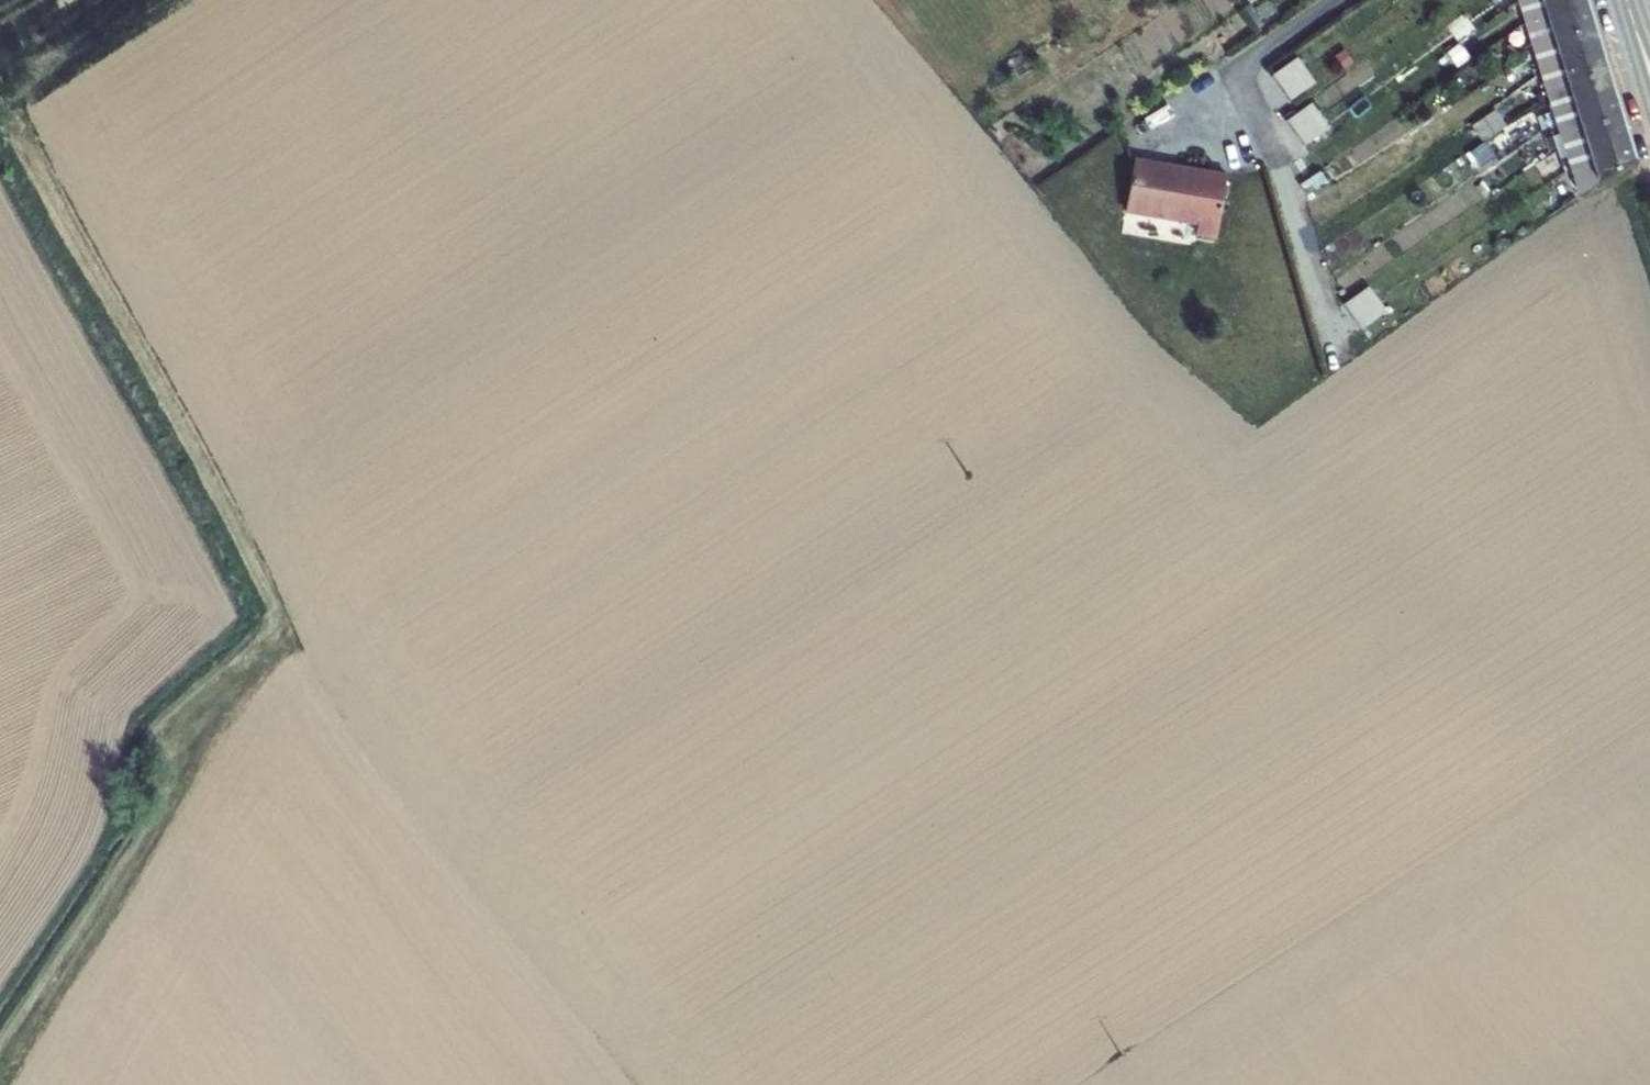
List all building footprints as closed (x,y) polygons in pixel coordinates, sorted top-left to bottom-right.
[(1574,187),(1582,195),(1635,160),(1587,0),(1518,0),(1574,187)] [(1294,64),(1270,81),(1287,108),(1312,91),(1294,64)] [(1308,110),(1283,127),(1299,152),(1325,135),(1308,110)] [(1482,138),(1504,123),(1495,110),(1473,124),(1482,138)] [(1225,179),(1133,164),(1125,217),(1198,229),(1196,239),(1215,242),(1225,179)] [(1363,297),(1337,315),(1355,340),(1381,322),(1363,297)]
